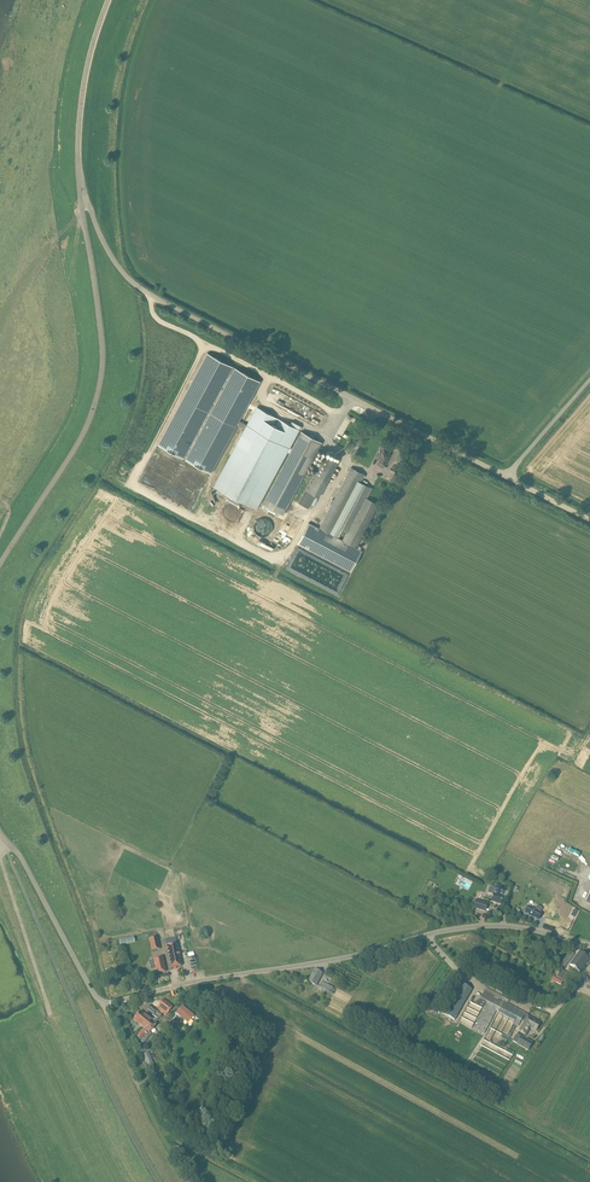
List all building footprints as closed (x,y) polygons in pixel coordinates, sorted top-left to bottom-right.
[(207,353),(158,445),(211,473),(237,424),(245,429),(247,424),(245,423),(239,420),(243,414),(260,381),(207,353)] [(390,451),(381,446),(376,455),(380,458),(377,463),(384,467),(389,456),(388,455),(390,451)] [(309,522),(298,546),(354,571),(364,550),(359,548),(379,503),(368,498),(373,487),(361,482),(365,473),(350,466),(321,528),(309,522)] [(400,475),(395,472),(391,479),(390,481),(395,484),(400,475)] [(268,534),(274,520),(259,514),(252,528),(255,529),(256,528),(268,534)] [(293,538),(295,531),(282,526),(279,533),(293,538)] [(505,891),(495,888),(491,903),(501,905),(503,898),(505,891)] [(548,906),(546,915),(561,918),(563,910),(555,908),(557,901),(551,899),(549,906),(548,906)] [(488,903),(476,900),(474,908),(485,912),(488,903)] [(537,919),(541,914),(528,906),(525,912),(537,919)] [(160,949),(158,937),(149,939),(152,951),(160,949)] [(183,966),(178,943),(167,946),(172,969),(183,966)] [(576,954),(571,950),(559,966),(565,969),(576,954)] [(589,958),(580,951),(571,965),(580,971),(589,958)] [(155,960),(155,961),(151,962),(152,969),(157,968),(158,974),(166,972),(163,958),(155,960)] [(570,975),(555,967),(552,973),(567,981),(570,975)] [(323,974),(316,970),(309,982),(316,986),(323,974)] [(334,987),(322,981),(319,987),(331,993),(334,987)] [(453,997),(455,998),(446,1015),(454,1020),(471,990),(460,983),(453,997)] [(521,1020),(524,1022),(527,1016),(528,1015),(504,1002),(505,1000),(503,999),(502,1001),(484,992),(481,999),(474,1004),(482,1008),(485,1003),(486,1001),(487,1002),(473,1028),(483,1032),(484,1033),(497,1007),(500,1009),(498,1012),(520,1023),(521,1020)] [(163,999),(158,1006),(168,1013),(173,1007),(163,999)] [(157,1010),(150,1005),(147,1008),(154,1014),(157,1010)] [(176,1013),(188,1023),(194,1015),(182,1006),(176,1013)] [(146,1042),(151,1035),(151,1033),(150,1032),(157,1024),(140,1012),(134,1020),(144,1028),(137,1037),(144,1042),(146,1042)] [(527,1016),(524,1022),(519,1031),(526,1035),(530,1028),(536,1031),(540,1024),(527,1016)] [(171,1020),(168,1025),(176,1029),(178,1024),(171,1020)] [(521,1036),(517,1034),(513,1041),(517,1044),(528,1051),(533,1043),(521,1036)] [(508,1040),(501,1036),(498,1042),(504,1046),(508,1040)] [(506,1048),(505,1050),(484,1039),(481,1044),(511,1058),(514,1051),(506,1048)] [(155,1050),(145,1053),(149,1069),(155,1068),(156,1070),(161,1068),(160,1065),(156,1067),(154,1061),(158,1060),(155,1050)]
